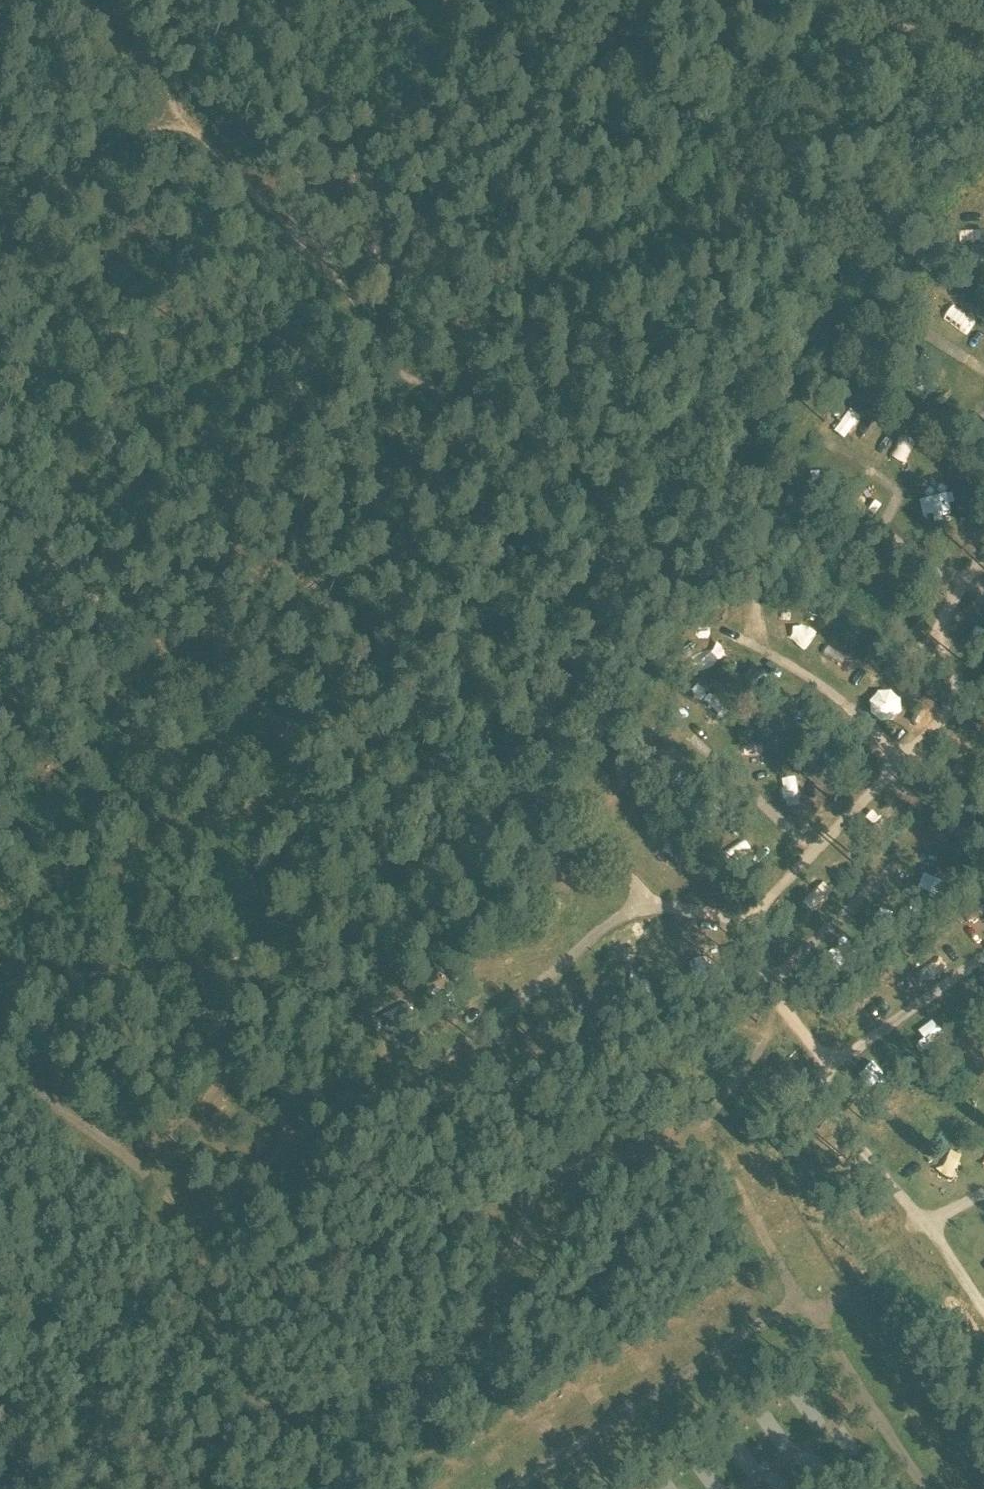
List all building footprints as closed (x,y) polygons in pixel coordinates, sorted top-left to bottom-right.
[(908,906),(923,900),(915,883),(901,890),(908,906)] [(828,980),(842,968),(832,957),(819,969),(828,980)] [(698,964),(682,967),(685,983),(700,980),(698,964)]
